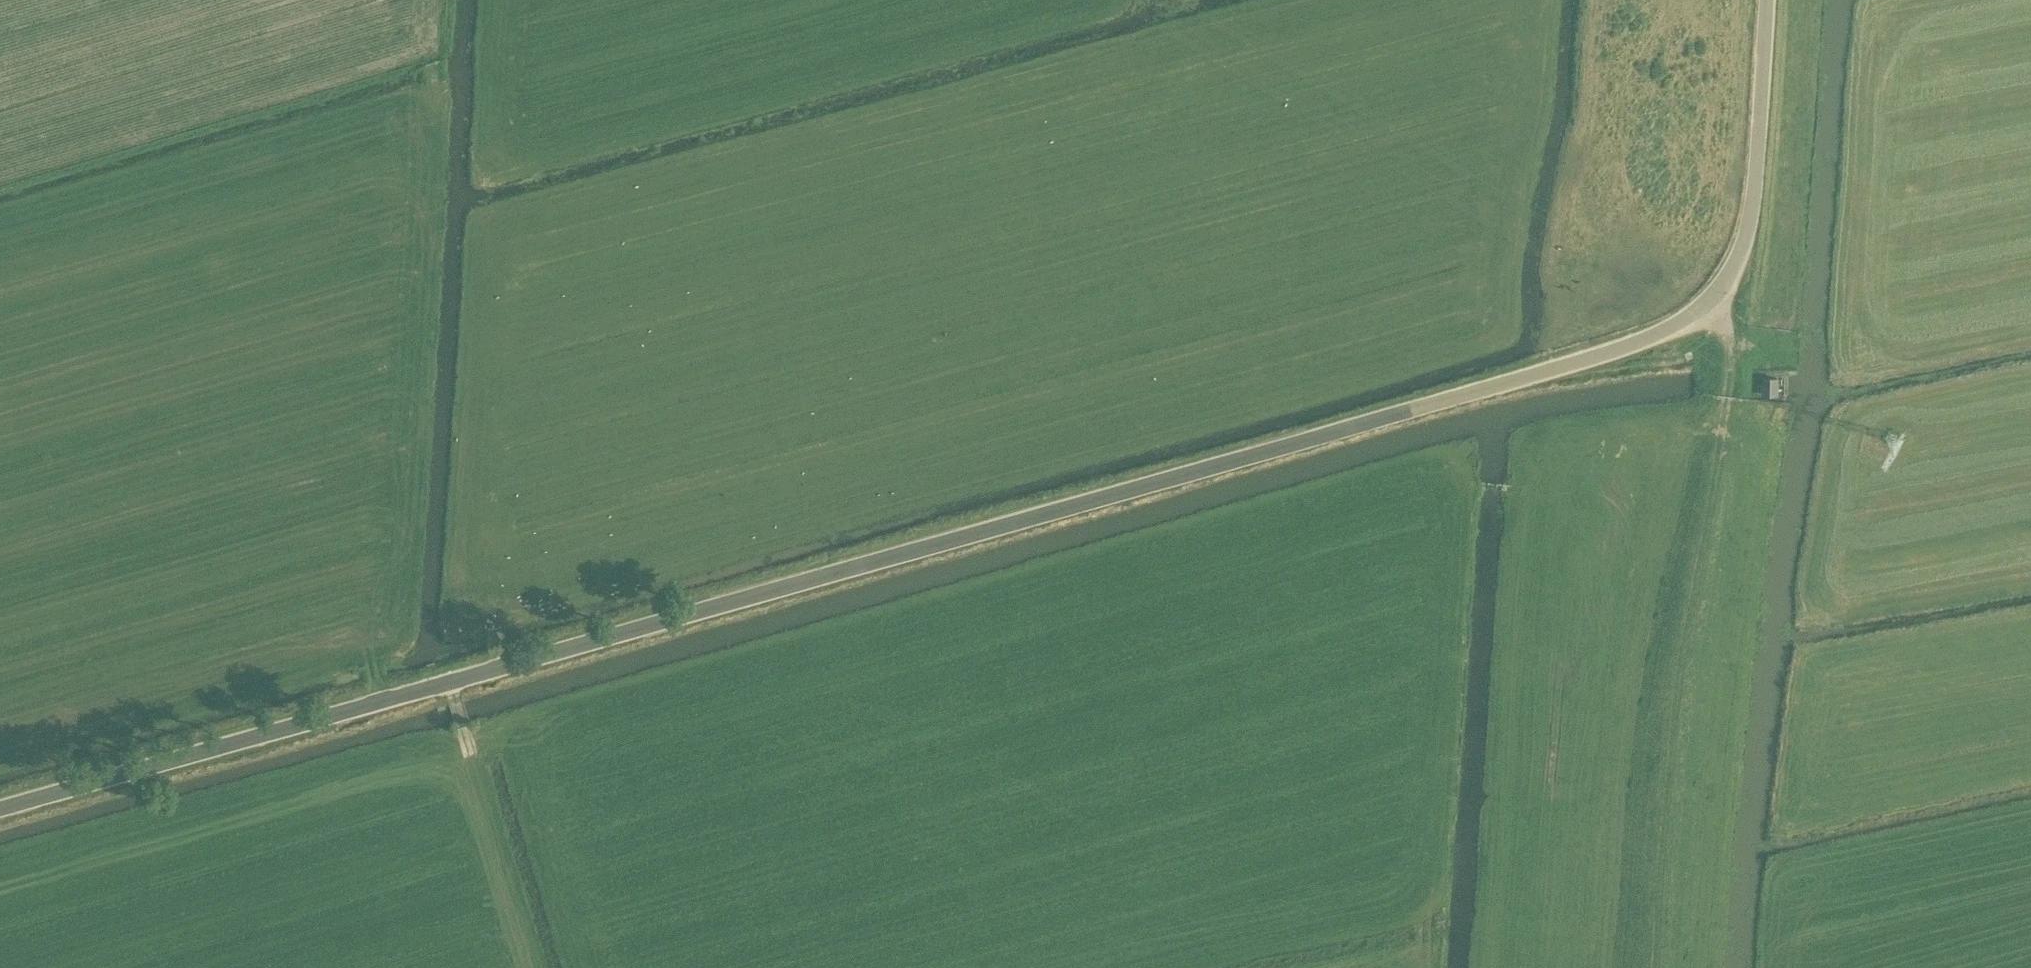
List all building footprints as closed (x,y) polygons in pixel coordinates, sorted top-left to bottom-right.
[(1778,379),(1762,378),(1762,394),(1777,394),(1778,379)]
